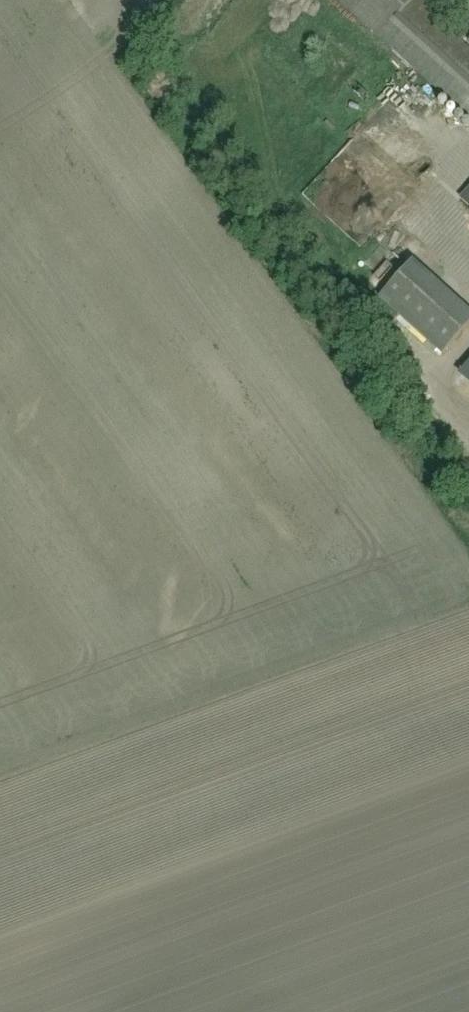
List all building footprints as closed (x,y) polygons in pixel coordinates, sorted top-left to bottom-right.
[(382,299),(444,355),(468,327),(468,306),(418,260),(382,299)] [(458,373),(468,383),(468,362),(458,373)]
